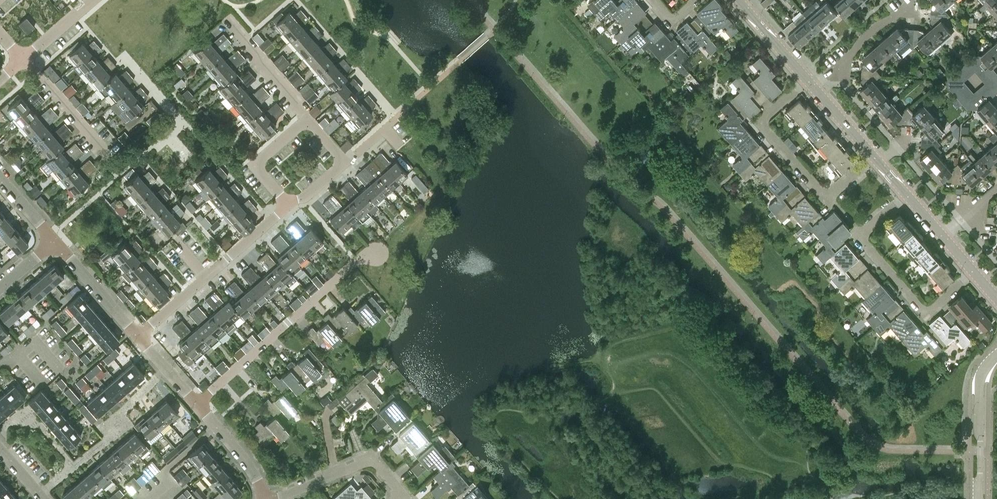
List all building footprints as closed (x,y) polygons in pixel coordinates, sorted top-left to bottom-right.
[(588,4),(594,12),(608,0),(593,0),(588,4)] [(594,12),(601,20),(607,14),(608,15),(611,12),(617,19),(638,1),(637,0),(608,0),(594,12)] [(723,7),(717,0),(711,0),(697,13),(699,15),(694,19),(710,37),(722,27),(725,30),(726,30),(731,36),(739,29),(721,9),(723,7)] [(827,21),(837,13),(826,0),(820,6),(815,1),(812,3),(827,21)] [(854,6),(849,0),(837,0),(834,3),(844,15),(854,6)] [(953,0),(933,0),(934,1),(931,4),(930,14),(950,15),(944,8),(953,0)] [(996,12),(996,0),(987,0),(985,2),(978,8),(980,11),(988,5),(995,13),(996,12)] [(645,14),(647,12),(638,1),(617,19),(624,26),(620,29),(621,30),(615,35),(618,39),(621,43),(649,18),(645,14)] [(818,29),(827,21),(812,3),(803,11),(818,29)] [(590,8),(585,13),(589,17),(594,12),(590,8)] [(283,32),(304,13),(300,9),(293,15),(290,12),(285,16),(281,11),(272,19),(276,24),(283,32)] [(808,37),(818,29),(803,11),(793,20),(808,37)] [(301,24),(308,18),(304,13),(283,32),(290,40),(304,28),(301,24)] [(942,22),(950,15),(930,14),(929,23),(933,27),(929,30),(939,42),(951,32),(942,22)] [(26,33),(34,26),(26,17),(18,23),(26,33)] [(655,21),(653,23),(649,18),(621,43),(628,51),(634,45),(635,46),(638,43),(644,50),(649,46),(665,32),(655,21)] [(710,37),(694,19),(689,23),(687,21),(676,30),(679,33),(695,50),(702,44),(705,48),(705,47),(711,54),(719,47),(710,37)] [(799,46),(808,37),(793,20),(784,28),(788,33),(799,46)] [(297,48),(318,30),(314,25),(307,32),(304,28),(290,40),(297,48)] [(904,28),(901,30),(897,27),(885,37),(900,54),(909,45),(912,48),(913,29),(904,28)] [(925,33),(923,29),(913,29),(912,48),(919,42),(928,52),(939,42),(929,30),(925,33)] [(315,41),(322,34),(318,30),(297,48),(304,56),(318,44),(315,41)] [(665,33),(649,47),(663,62),(668,57),(685,77),(690,72),(681,62),(694,51),(679,33),(674,37),(670,32),(667,34),(665,33)] [(201,60),(227,38),(222,33),(211,43),(207,39),(194,51),(201,60)] [(262,50),(272,42),(268,37),(258,46),(262,50)] [(900,54),(885,37),(874,47),(884,59),(892,52),(898,59),(902,56),(900,54)] [(219,53),(231,42),(227,38),(201,60),(208,68),(222,56),(219,53)] [(76,63),(97,45),(93,40),(86,46),(82,42),(69,54),(76,63)] [(266,55),(276,46),(272,42),(262,50),(266,55)] [(312,65),(333,46),(329,42),(321,48),(318,44),(304,56),(312,65)] [(94,56),(101,49),(97,45),(76,63),(83,71),(97,59),(94,56)] [(996,62),(996,50),(993,45),(981,55),(977,55),(976,69),(984,78),(996,79),(996,72),(992,66),(996,62)] [(329,57),(336,51),(333,46),(312,65),(319,73),(332,61),(329,57)] [(874,68),(884,59),(874,47),(862,57),(866,61),(862,64),(861,74),(880,75),(874,68)] [(215,76),(241,54),(237,50),(225,60),(222,56),(208,68),(215,76)] [(724,53),(730,60),(733,57),(727,50),(724,53)] [(276,66),(286,58),(282,53),(273,62),(276,66)] [(233,69),(245,59),(241,54),(215,76),(223,85),(233,76),(236,73),(233,69)] [(974,68),(975,55),(970,55),(961,62),(969,72),(974,68)] [(90,79),(111,61),(107,56),(100,63),(97,59),(83,71),(90,79)] [(771,78),(776,74),(760,56),(753,63),(759,69),(758,70),(760,73),(749,84),(748,84),(764,102),(769,98),(771,100),(783,90),(777,83),(776,84),(771,78)] [(281,71),(290,63),(286,58),(276,66),(281,71)] [(326,81),(347,62),(343,58),(335,64),(332,61),(319,73),(326,81)] [(108,72),(115,66),(111,61),(90,79),(97,87),(98,87),(111,76),(108,72)] [(344,73),(351,67),(347,62),(326,81),(333,89),(343,80),(347,77),(344,73)] [(965,75),(969,72),(961,62),(957,66),(965,75)] [(49,64),(43,69),(51,78),(57,73),(49,64)] [(960,79),(965,75),(957,66),(947,75),(947,78),(960,79)] [(945,74),(939,67),(935,70),(941,78),(945,74)] [(226,96),(252,74),(248,69),(240,77),(236,73),(233,76),(223,85),(219,88),(226,96)] [(108,93),(129,75),(125,70),(117,76),(115,73),(111,76),(98,87),(105,95),(108,92),(108,93)] [(291,83),(301,74),(297,70),(287,78),(291,83)] [(244,88),(256,78),(252,74),(226,96),(233,104),(247,92),(244,88)] [(295,87),(305,79),(301,74),(291,83),(295,87)] [(748,84),(749,84),(740,74),(732,81),(738,87),(737,88),(740,91),(733,97),(748,115),(750,118),(762,108),(760,106),(764,102),(748,84)] [(873,81),(880,75),(861,74),(860,83),(864,86),(860,89),(870,101),(882,91),(873,81)] [(126,86),(133,79),(129,75),(108,93),(116,101),(129,90),(126,86)] [(61,76),(54,82),(61,90),(68,85),(61,76)] [(336,101),(357,82),(354,78),(347,85),(343,80),(333,89),(329,93),(336,101)] [(964,86),(961,81),(947,80),(946,84),(955,94),(964,86)] [(354,93),(361,87),(357,82),(336,101),(343,109),(357,97),(354,93)] [(71,85),(63,92),(68,98),(73,94),(76,92),(76,91),(71,85)] [(241,112),(266,90),(262,85),(250,96),(247,92),(233,104),(241,112)] [(123,109),(144,91),(140,86),(132,93),(129,90),(116,101),(123,109)] [(305,99),(315,91),(311,86),(301,95),(305,99)] [(958,99),(968,90),(964,86),(955,94),(958,99)] [(983,86),(974,94),(974,108),(978,108),(987,120),(996,111),(996,107),(990,98),(996,92),(996,87),(983,86)] [(892,102),(904,91),(901,88),(889,99),(882,91),(870,101),(880,112),(892,102)] [(14,117),(40,94),(36,90),(24,100),(17,93),(0,108),(0,110),(9,121),(14,117)] [(258,105),(270,95),(266,90),(241,112),(248,121),(261,109),(258,105)] [(971,108),(972,94),(968,90),(958,99),(966,108),(971,108)] [(140,102),(148,96),(144,91),(123,109),(129,117),(143,106),(140,102)] [(309,104),(319,95),(315,91),(305,99),(309,104)] [(31,109),(43,99),(40,94),(14,117),(21,124),(35,113),(31,109)] [(68,98),(75,106),(80,103),(73,94),(68,98)] [(351,117),(372,99),(368,94),(361,100),(357,97),(343,109),(351,117)] [(741,122),(748,115),(733,97),(721,108),(726,115),(725,115),(728,119),(718,128),(731,143),(747,129),(741,122)] [(368,109),(376,103),(372,99),(351,117),(346,121),(354,130),(360,125),(363,128),(370,121),(367,118),(372,114),(368,109)] [(808,105),(806,106),(799,99),(785,111),(790,117),(793,115),(801,125),(815,113),(808,105)] [(255,128),(280,106),(277,102),(265,112),(261,109),(248,121),(255,128)] [(908,106),(900,112),(892,102),(880,112),(890,124),(894,121),(897,125),(906,125),(908,106)] [(87,112),(88,111),(82,103),(77,107),(83,115),(84,114),(87,112)] [(922,126),(934,116),(924,104),(914,113),(908,106),(906,125),(915,126),(919,123),(922,126)] [(28,133),(54,111),(50,106),(38,116),(35,113),(21,124),(28,133)] [(273,121),(285,111),(280,106),(255,128),(262,137),(276,125),(273,121)] [(313,107),(308,111),(313,117),(319,113),(313,106),(313,107)] [(201,108),(197,112),(201,117),(206,114),(201,108)] [(46,125),(57,115),(54,111),(28,133),(35,141),(49,129),(46,125)] [(987,120),(996,130),(992,133),(989,136),(996,136),(996,111),(987,120)] [(820,123),(822,121),(815,113),(801,125),(810,135),(808,137),(812,142),(826,130),(820,123)] [(934,136),(944,127),(934,116),(922,126),(925,130),(922,133),(921,142),(940,143),(934,136)] [(150,117),(145,122),(148,126),(151,123),(153,121),(150,117)] [(324,126),(328,130),(334,125),(330,121),(324,126)] [(949,127),(953,131),(959,125),(956,121),(949,127)] [(42,149),(68,127),(64,122),(52,132),(49,129),(35,141),(42,149)] [(959,125),(953,131),(951,132),(958,140),(960,126),(959,125)] [(61,143),(72,133),(68,127),(42,149),(50,158),(60,149),(60,150),(64,146),(61,143)] [(761,145),(747,129),(731,143),(742,155),(738,158),(739,159),(733,164),(739,172),(765,150),(761,145)] [(835,136),(833,137),(826,130),(812,142),(817,148),(820,146),(828,156),(842,144),(835,136)] [(123,132),(117,137),(125,146),(132,139),(127,133),(126,135),(123,132)] [(989,136),(995,143),(986,152),(995,163),(996,162),(996,136),(989,136)] [(229,150),(233,146),(229,141),(225,145),(229,150)] [(937,146),(940,143),(921,142),(920,152),(923,155),(920,158),(930,170),(942,159),(937,154),(942,150),(937,146)] [(53,169),(79,147),(75,143),(63,153),(60,150),(60,149),(50,158),(46,161),(53,169)] [(848,155),(850,153),(842,144),(828,156),(832,160),(828,164),(833,170),(835,168),(839,174),(853,161),(848,155)] [(71,162),(82,152),(79,147),(53,169),(60,178),(74,165),(71,162)] [(242,154),(236,147),(230,151),(236,158),(242,154)] [(769,155),(770,155),(765,150),(739,172),(746,180),(752,174),(754,175),(757,172),(767,184),(783,171),(769,155)] [(986,152),(977,159),(971,152),(968,154),(974,162),(984,173),(995,163),(986,152)] [(396,161),(392,165),(381,153),(376,157),(399,182),(408,175),(396,161)] [(391,189),(399,182),(376,157),(372,161),(368,164),(391,189)] [(972,184),(984,173),(974,162),(971,158),(961,166),(958,163),(956,183),(965,183),(969,180),(972,184)] [(67,186),(93,164),(89,159),(77,169),(74,165),(60,178),(67,186)] [(958,163),(950,169),(942,159),(930,170),(940,182),(943,178),(947,182),(956,183),(958,163)] [(17,171),(21,167),(16,161),(12,165),(17,171)] [(85,178),(97,168),(93,164),(67,186),(74,194),(88,182),(85,178)] [(391,189),(368,164),(365,167),(360,171),(383,196),(391,189)] [(202,189),(223,170),(219,166),(212,173),(209,169),(195,181),(202,189)] [(220,182),(227,175),(223,170),(202,189),(209,197),(223,185),(220,182)] [(131,194),(152,175),(148,171),(140,177),(137,173),(123,185),(131,194)] [(375,203),(383,196),(360,171),(356,175),(366,187),(363,190),(375,203)] [(797,186),(796,186),(783,171),(767,184),(778,196),(774,199),(775,200),(769,205),(772,210),(773,211),(775,213),(801,191),(797,186)] [(417,173),(413,177),(418,183),(422,179),(417,173)] [(147,186),(155,179),(152,175),(131,194),(138,202),(151,190),(147,186)] [(29,190),(32,187),(27,181),(24,184),(29,190)] [(363,190),(359,193),(349,181),(344,185),(371,215),(379,208),(375,203),(363,190)] [(217,205),(237,187),(234,183),(226,189),(223,185),(209,197),(217,205)] [(29,190),(35,197),(41,192),(35,185),(29,190)] [(362,222),(371,215),(344,185),(339,189),(350,201),(347,204),(358,218),(362,222)] [(145,210),(166,192),(162,187),(154,194),(151,190),(138,202),(145,210)] [(234,198),(242,192),(237,187),(217,205),(224,213),(237,201),(234,198)] [(805,196),(806,196),(801,191),(775,213),(782,221),(788,215),(789,216),(792,213),(803,225),(819,212),(805,196)] [(163,204),(171,197),(166,192),(145,210),(152,218),(165,207),(163,204)] [(347,204),(343,207),(332,195),(328,199),(350,225),(358,218),(347,204)] [(116,199),(111,204),(114,208),(119,203),(116,199)] [(231,222),(252,203),(248,199),(241,205),(237,201),(224,213),(231,222)] [(342,232),(350,225),(328,199),(323,203),(334,215),(330,218),(342,232)] [(159,226),(181,208),(176,203),(168,210),(165,207),(152,218),(159,226)] [(248,214),(256,208),(252,203),(231,222),(239,230),(235,233),(239,238),(244,234),(255,224),(251,219),(252,218),(248,214)] [(176,219),(184,212),(181,208),(159,226),(167,234),(180,223),(176,219)] [(819,238),(841,219),(834,210),(825,218),(819,212),(803,225),(796,231),(803,238),(809,233),(810,234),(813,231),(819,238)] [(908,220),(906,222),(900,215),(885,227),(890,233),(893,230),(901,240),(915,228),(908,220)] [(12,225),(4,216),(0,219),(0,233),(1,234),(12,225)] [(839,235),(849,227),(841,219),(819,238),(825,245),(822,248),(823,249),(816,254),(820,258),(821,259),(823,262),(830,256),(829,256),(845,242),(839,235)] [(217,220),(210,226),(213,230),(220,224),(217,220)] [(310,229),(306,232),(296,220),(291,224),(314,250),(322,242),(310,229)] [(306,257),(314,250),(291,224),(287,228),(297,240),(294,243),(306,257)] [(9,243),(20,234),(12,225),(1,234),(9,243)] [(921,239),(923,237),(915,228),(901,240),(910,250),(907,253),(912,258),(927,246),(921,239)] [(17,253),(28,243),(20,234),(9,243),(17,253)] [(294,243),(291,246),(280,234),(275,238),(298,264),(306,257),(294,243)] [(231,243),(225,236),(219,241),(225,249),(231,243)] [(292,274),(301,267),(298,264),(275,238),(271,242),(281,254),(277,257),(281,261),(289,271),(292,274)] [(124,242),(121,245),(117,240),(98,256),(103,261),(111,255),(118,263),(139,244),(135,240),(127,246),(124,242)] [(859,257),(859,258),(845,242),(829,256),(830,256),(840,268),(837,271),(837,272),(831,278),(838,285),(863,262),(859,257)] [(135,255),(143,249),(139,244),(118,263),(125,271),(139,259),(135,255)] [(935,251),(933,253),(927,246),(912,258),(917,264),(920,262),(929,272),(942,259),(935,251)] [(281,261),(277,264),(267,252),(262,256),(284,282),(284,281),(288,285),(296,279),(292,274),(289,271),(281,261)] [(132,279),(153,261),(149,256),(142,263),(139,259),(125,271),(122,274),(129,282),(132,279)] [(276,289),(284,282),(262,256),(258,259),(269,271),(264,275),(276,289)] [(948,270),(950,268),(942,259),(929,272),(938,282),(935,284),(940,290),(954,277),(948,270)] [(150,272),(158,266),(153,261),(132,279),(139,287),(139,288),(153,276),(150,272)] [(338,268),(334,262),(329,265),(333,271),(338,268)] [(867,268),(868,267),(863,262),(838,285),(844,293),(851,287),(851,288),(855,285),(865,297),(881,283),(867,268)] [(54,284),(64,276),(54,265),(45,273),(54,284)] [(264,275),(260,279),(250,267),(245,271),(267,296),(276,289),(264,275)] [(259,303),(267,296),(245,271),(241,275),(251,287),(248,290),(259,303)] [(45,292),(54,284),(45,273),(36,281),(45,292)] [(146,296),(167,277),(163,273),(156,279),(153,276),(139,288),(139,287),(136,290),(143,298),(146,295),(146,296)] [(164,288),(171,282),(167,277),(146,296),(158,309),(170,299),(166,294),(168,292),(164,288)] [(36,300),(45,292),(36,281),(27,289),(36,300)] [(248,290),(244,293),(234,281),(229,285),(251,310),(259,303),(248,290)] [(895,299),(881,283),(865,297),(862,300),(874,313),(867,319),(873,326),(900,304),(895,299)] [(243,317),(251,310),(229,285),(225,289),(232,297),(228,300),(232,304),(240,314),(243,317)] [(27,308),(36,300),(27,289),(18,297),(27,308)] [(69,300),(73,296),(69,292),(65,296),(69,300)] [(228,300),(224,303),(214,292),(210,296),(232,321),(240,314),(232,304),(228,300)] [(75,313),(87,302),(79,293),(67,304),(75,313)] [(380,315),(385,311),(371,295),(355,309),(351,304),(346,309),(358,323),(366,316),(373,324),(381,316),(380,315)] [(966,302),(967,301),(962,295),(950,306),(951,308),(947,311),(963,330),(975,320),(978,323),(979,322),(984,328),(991,322),(976,304),(971,308),(966,302)] [(64,304),(69,300),(65,296),(60,300),(64,304)] [(232,321),(210,296),(205,299),(215,311),(212,314),(227,332),(235,324),(232,321)] [(18,315),(27,308),(18,297),(8,305),(18,315)] [(83,322),(95,312),(87,302),(75,313),(83,322)] [(903,309),(904,309),(900,304),(873,326),(880,334),(886,329),(887,330),(891,327),(901,339),(917,325),(903,309)] [(18,315),(8,305),(0,312),(0,314),(8,323),(18,315)] [(212,314),(208,318),(198,306),(193,310),(219,339),(227,332),(212,314)] [(358,323),(346,309),(344,306),(333,316),(329,312),(324,317),(327,321),(335,330),(343,323),(350,331),(358,323)] [(51,316),(55,312),(51,307),(47,311),(51,316)] [(211,346),(219,339),(193,310),(189,314),(199,326),(196,328),(211,346)] [(46,320),(51,316),(47,311),(42,315),(46,320)] [(971,339),(963,330),(947,311),(942,316),(940,314),(929,323),(931,325),(947,344),(954,338),(957,341),(958,341),(963,347),(971,339)] [(91,332),(103,321),(95,312),(83,322),(91,332)] [(141,313),(138,316),(142,321),(146,319),(141,313)] [(56,330),(61,325),(56,319),(51,324),(56,330)] [(196,328),(192,332),(181,320),(177,324),(203,353),(211,346),(196,328)] [(33,323),(31,325),(27,321),(25,324),(28,327),(32,331),(37,328),(33,323)] [(99,341),(111,330),(103,321),(91,332),(99,341)] [(342,338),(335,330),(327,321),(316,330),(313,326),(308,331),(319,344),(328,337),(334,344),(342,338)] [(194,361),(203,353),(177,324),(172,328),(182,340),(179,343),(183,349),(178,353),(187,363),(192,359),(194,361)] [(61,336),(66,332),(61,325),(56,330),(61,336)] [(931,325),(923,332),(917,325),(901,339),(915,354),(925,345),(928,349),(928,348),(934,355),(947,344),(931,325)] [(28,335),(32,331),(28,327),(24,331),(28,335)] [(107,350),(119,339),(111,330),(99,341),(107,350)] [(251,336),(249,339),(254,344),(257,342),(251,336)] [(72,348),(77,344),(71,337),(66,342),(72,348)] [(248,340),(240,347),(246,353),(253,346),(248,340)] [(9,352),(13,348),(10,343),(5,347),(9,352)] [(77,354),(82,350),(77,344),(72,348),(77,354)] [(319,367),(324,363),(309,346),(304,351),(307,354),(296,364),(293,360),(287,365),(291,369),(303,383),(312,377),(313,378),(321,371),(319,367)] [(4,356),(9,352),(5,347),(0,351),(4,356)] [(113,358),(120,353),(115,348),(109,353),(113,358)] [(233,356),(237,360),(242,356),(238,352),(233,356)] [(876,352),(871,356),(875,360),(879,357),(876,352)] [(85,363),(90,359),(85,353),(80,357),(85,363)] [(107,363),(113,358),(109,353),(103,358),(107,363)] [(223,360),(215,367),(221,374),(229,367),(223,360)] [(135,383),(144,375),(133,362),(124,370),(135,383)] [(95,374),(101,369),(97,364),(91,369),(95,374)] [(370,381),(379,374),(373,367),(365,374),(364,372),(355,380),(357,383),(338,399),(350,414),(364,401),(367,399),(374,408),(376,406),(382,401),(366,382),(369,380),(370,381)] [(89,379),(95,374),(91,369),(85,374),(89,379)] [(305,385),(303,383),(291,369),(280,378),(276,374),(271,378),(283,392),(291,385),(297,392),(305,385)] [(125,391),(135,383),(124,370),(115,378),(125,391)] [(80,387),(86,382),(82,377),(76,382),(80,387)] [(61,388),(66,384),(61,378),(56,382),(61,388)] [(116,398),(125,391),(115,378),(106,386),(116,398)] [(202,390),(209,384),(204,379),(198,385),(202,390)] [(16,405),(25,397),(14,385),(5,392),(16,405)] [(107,406),(116,398),(106,386),(96,394),(107,406)] [(69,397),(74,393),(69,387),(64,391),(69,397)] [(36,410),(49,399),(41,390),(28,400),(36,410)] [(909,393),(911,396),(914,400),(919,396),(913,390),(909,393)] [(16,405),(5,392),(0,397),(0,405),(7,413),(16,405)] [(289,415),(298,408),(283,392),(272,401),(269,397),(263,402),(275,415),(283,408),(289,415)] [(394,398),(395,396),(392,392),(382,401),(376,406),(382,413),(380,415),(372,422),(379,430),(389,421),(396,429),(408,418),(410,416),(394,398)] [(75,403),(80,399),(74,393),(69,397),(75,403)] [(98,414),(107,406),(96,394),(87,402),(98,414)] [(44,419),(57,408),(49,399),(36,410),(44,419)] [(167,421),(177,413),(166,400),(156,409),(167,421)] [(320,402),(315,406),(318,411),(323,406),(320,402)] [(85,415),(90,411),(83,403),(78,408),(85,415)] [(52,428),(64,417),(57,408),(44,419),(52,428)] [(158,429),(167,421),(156,409),(147,417),(158,429)] [(91,423),(96,418),(90,411),(85,415),(91,423)] [(331,418),(337,424),(342,420),(336,413),(331,418)] [(281,439),(290,431),(276,415),(265,425),(261,421),(256,425),(259,429),(254,434),(264,446),(269,441),(267,438),(275,431),(281,439)] [(60,437),(72,426),(64,417),(52,428),(60,437)] [(146,440),(158,429),(147,417),(144,419),(143,417),(134,425),(146,440)] [(413,420),(411,421),(408,418),(396,429),(401,435),(391,444),(398,452),(408,443),(416,451),(428,440),(430,439),(413,420)] [(68,446),(80,435),(72,426),(60,437),(68,446)] [(187,444),(192,440),(197,436),(192,431),(188,435),(183,439),(187,444)] [(148,448),(145,445),(134,432),(125,440),(136,453),(139,456),(148,448)] [(433,443),(430,439),(428,440),(416,451),(421,458),(411,467),(418,474),(434,460),(442,468),(451,460),(455,456),(445,445),(439,450),(433,443)] [(127,461),(136,453),(125,440),(116,448),(127,461)] [(206,449),(207,448),(203,442),(201,444),(201,443),(185,457),(190,463),(192,462),(194,465),(196,463),(197,464),(209,453),(206,449)] [(178,452),(183,448),(178,443),(174,447),(178,452)] [(174,456),(178,452),(174,447),(169,451),(174,456)] [(118,469),(127,461),(116,448),(107,456),(118,469)] [(204,473),(217,462),(209,453),(197,464),(204,473)] [(109,476),(118,469),(107,456),(98,464),(109,476)] [(453,466),(455,464),(451,460),(442,468),(435,474),(441,481),(431,490),(437,497),(450,486),(458,494),(459,494),(469,484),(453,466)] [(154,474),(158,470),(150,461),(146,465),(154,474)] [(212,482),(225,471),(217,462),(204,473),(212,482)] [(100,484),(109,476),(98,464),(89,472),(100,484)] [(149,478),(154,474),(146,465),(141,469),(149,478)] [(177,481),(186,473),(182,468),(173,476),(177,481)] [(220,491),(233,480),(225,471),(212,482),(220,491)] [(91,492),(100,484),(89,472),(80,480),(91,492)] [(181,486),(190,478),(186,473),(177,481),(181,486)] [(367,474),(363,478),(367,483),(371,479),(367,474)] [(136,490),(141,485),(132,476),(128,480),(136,490)] [(91,492),(80,480),(71,488),(81,498),(83,498),(91,492)] [(131,494),(136,490),(128,480),(123,485),(131,494)] [(241,489),(233,480),(220,491),(227,498),(230,498),(241,489)] [(473,481),(469,484),(459,494),(463,498),(489,498),(473,481)] [(357,491),(350,482),(331,498),(372,498),(362,487),(357,491)] [(11,492),(3,483),(0,486),(0,498),(4,498),(11,492)] [(197,495),(202,491),(198,486),(193,491),(197,495)] [(71,488),(62,496),(64,498),(81,498),(71,488)] [(185,489),(182,492),(187,498),(191,494),(188,490),(186,488),(185,489)]
